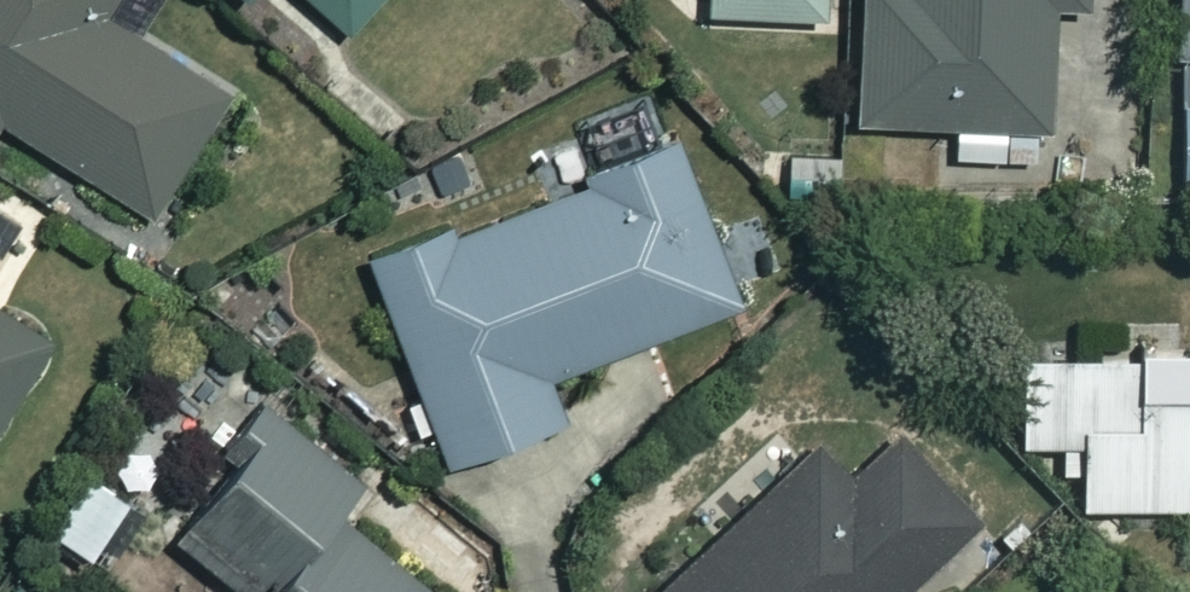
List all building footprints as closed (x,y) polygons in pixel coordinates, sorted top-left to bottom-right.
[(2,121),(148,212),(224,91),(99,13),(106,0),(0,0),(0,124),(2,121)] [(345,30),(372,0),(311,0),(345,30)] [(705,9),(826,14),(827,0),(706,0),(705,9)] [(853,121),(954,125),(952,155),(1042,159),(1048,10),(1081,12),(1082,0),(858,0),(853,121)] [(1176,181),(1189,181),(1189,0),(1180,0),(1176,181)] [(738,304),(671,128),(554,173),(563,196),(435,244),(429,228),(360,254),(442,468),(559,424),(542,379),(738,304)] [(43,337),(0,312),(0,411),(43,337)] [(1015,353),(1016,441),(1076,440),(1077,507),(1189,506),(1189,351),(1015,353)] [(330,512),(357,480),(272,407),(162,536),(229,591),(257,591),(330,512)] [(981,519),(894,425),(850,465),(823,436),(653,591),(902,591),(981,519)] [(123,495),(83,468),(43,525),(82,552),(123,495)] [(407,578),(330,512),(257,591),(396,591),(407,578)] [(396,591),(424,591),(407,578),(396,591)]
